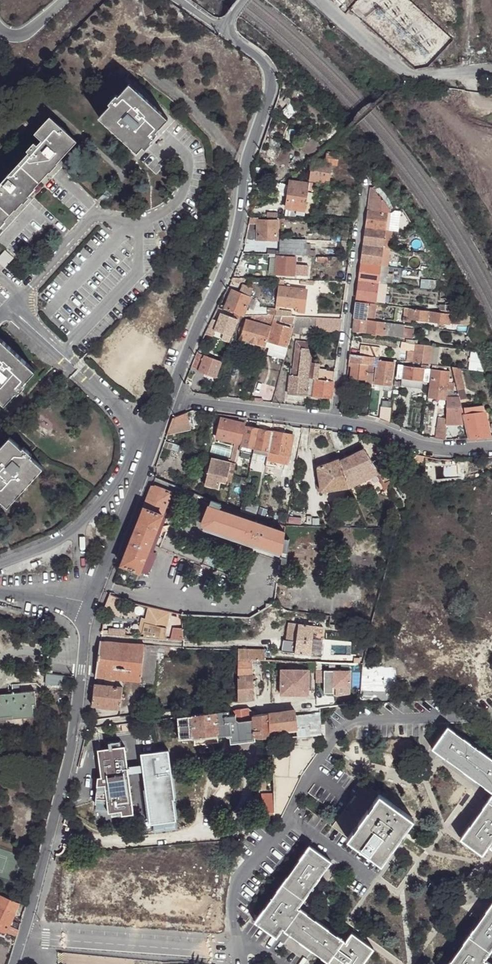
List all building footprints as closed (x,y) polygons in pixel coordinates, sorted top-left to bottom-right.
[(143,148),(156,133),(168,121),(130,86),(119,98),(111,107),(99,120),(137,154),(143,148)] [(111,107),(119,98),(117,97),(109,105),(111,107)] [(76,142),(49,117),(34,134),(41,140),(37,146),(30,153),(20,164),(40,183),(76,142)] [(158,135),(156,133),(143,148),(146,150),(153,144),(151,143),(158,135)] [(27,150),(30,153),(37,146),(34,143),(27,150)] [(331,144),(328,147),(336,155),(339,152),(331,144)] [(311,163),(307,166),(310,169),(308,182),(333,185),(335,167),(336,167),(337,156),(326,155),(325,165),(311,163)] [(20,164),(0,186),(0,204),(11,214),(23,201),(24,203),(29,197),(28,196),(40,183),(20,164)] [(300,172),(289,182),(295,182),(303,175),(300,172)] [(307,197),(308,186),(289,184),(285,210),(296,212),(303,213),(305,213),(307,197)] [(381,205),(371,189),(370,190),(368,213),(378,215),(389,213),(385,209),(383,204),(381,205)] [(11,214),(0,204),(0,226),(11,214)] [(296,212),(285,210),(284,218),(295,219),(295,216),(296,212)] [(378,215),(368,213),(366,229),(384,231),(384,230),(386,216),(378,215)] [(266,220),(256,220),(256,225),(256,233),(256,238),(256,243),(276,243),(277,221),(273,220),(266,220)] [(384,231),(366,229),(363,247),(382,250),(384,234),(384,231)] [(280,242),(279,252),(279,255),(304,256),(305,245),(305,243),(295,242),(285,242),(280,242)] [(382,250),(363,247),(361,265),(380,268),(382,250)] [(0,257),(0,263),(6,268),(14,259),(5,251),(0,257)] [(268,276),(274,276),(276,257),(270,257),(268,276)] [(276,257),(274,276),(297,279),(298,269),(294,268),(294,258),(276,257)] [(379,276),(380,268),(361,265),(359,284),(377,286),(379,276)] [(389,269),(380,268),(379,276),(386,276),(388,277),(389,269)] [(234,271),(230,280),(239,280),(242,281),(245,281),(245,272),(240,271),(239,273),(234,271)] [(245,281),(258,281),(258,273),(245,272),(245,281)] [(386,287),(386,276),(379,276),(377,286),(385,287),(386,287)] [(420,288),(436,289),(437,281),(421,279),(420,288)] [(377,286),(359,284),(357,301),(375,303),(377,286)] [(241,286),(237,294),(248,299),(251,290),(241,286)] [(383,304),(385,287),(377,286),(375,303),(383,304)] [(278,289),(276,307),(280,307),(295,309),(297,291),(282,289),(278,289)] [(305,292),(297,291),(295,309),(294,315),(303,315),(305,292)] [(230,292),(221,309),(233,314),(242,317),(243,318),(250,300),(248,299),(237,294),(230,292)] [(439,313),(439,306),(439,305),(425,303),(424,312),(439,313)] [(375,321),(376,307),(356,304),(354,321),(365,323),(366,320),(375,321)] [(458,315),(453,307),(439,306),(439,313),(458,315)] [(408,318),(409,311),(402,310),(401,321),(400,327),(405,323),(405,318),(408,318)] [(463,326),(458,315),(439,313),(424,312),(409,311),(408,318),(405,318),(405,323),(407,323),(408,320),(426,322),(448,324),(457,325),(463,326)] [(238,321),(240,322),(242,317),(233,314),(231,319),(238,321)] [(217,323),(214,332),(221,334),(232,337),(238,321),(231,319),(220,315),(217,323)] [(265,317),(263,323),(271,326),(272,322),(274,317),(270,317),(265,317)] [(304,319),(296,319),(295,327),(304,328),(304,319)] [(407,323),(405,323),(400,327),(404,327),(412,328),(426,330),(426,322),(408,320),(407,323)] [(205,329),(203,335),(212,338),(214,332),(217,323),(210,321),(205,329)] [(265,347),(270,328),(246,321),(242,334),(241,337),(241,340),(256,344),(265,347)] [(339,334),(340,324),(341,323),(338,322),(324,321),(316,321),(315,325),(314,332),(321,333),(339,334)] [(367,323),(365,323),(354,321),(353,330),(358,331),(358,334),(365,335),(367,323)] [(387,325),(367,323),(365,335),(385,337),(387,325)] [(447,332),(457,333),(457,325),(448,324),(447,332)] [(287,341),(288,337),(291,329),(275,325),(270,343),(286,348),(287,341)] [(404,327),(400,327),(394,326),(387,325),(385,337),(403,339),(404,331),(404,327)] [(468,334),(463,326),(457,325),(457,333),(468,334)] [(252,354),(256,344),(241,340),(238,339),(235,350),(252,354)] [(25,385),(36,372),(0,340),(0,400),(6,405),(17,393),(25,385)] [(284,360),(287,348),(286,348),(270,343),(267,355),(284,360)] [(310,365),(312,352),(309,352),(310,345),(298,343),(298,351),(297,350),(294,371),(291,371),(288,396),(305,398),(307,380),(308,380),(310,365)] [(263,357),(265,347),(256,344),(252,354),(263,357)] [(401,351),(415,353),(416,346),(413,345),(406,344),(402,344),(401,351)] [(429,365),(432,347),(417,345),(416,346),(415,353),(414,364),(429,365)] [(359,359),(380,361),(381,351),(361,349),(359,359)] [(196,354),(189,369),(198,372),(204,357),(196,354)] [(204,357),(198,372),(216,378),(222,363),(204,357)] [(359,359),(349,357),(348,367),(351,367),(366,369),(374,370),(374,372),(377,372),(378,364),(379,364),(380,361),(359,359)] [(394,366),(379,364),(378,364),(377,372),(375,387),(391,388),(394,366)] [(319,366),(310,365),(308,380),(307,398),(332,401),(335,374),(318,372),(319,366)] [(351,367),(351,370),(350,380),(365,382),(366,369),(351,367)] [(401,381),(423,383),(424,371),(422,371),(403,368),(401,381)] [(364,390),(372,391),(372,387),(374,372),(374,370),(366,369),(365,382),(364,390)] [(464,389),(459,370),(452,369),(457,391),(464,389)] [(439,391),(448,392),(448,385),(450,374),(432,372),(428,400),(437,401),(439,391)] [(401,381),(401,385),(401,389),(422,392),(423,383),(401,381)] [(27,387),(25,385),(17,393),(19,395),(27,387)] [(466,399),(464,389),(457,391),(459,398),(460,400),(466,399)] [(243,391),(240,401),(246,402),(249,393),(243,391)] [(447,402),(448,399),(448,392),(439,391),(437,401),(447,402)] [(460,400),(459,398),(448,399),(447,402),(446,420),(446,424),(465,423),(464,415),(461,405),(460,402),(460,400)] [(381,407),(380,418),(390,422),(391,407),(383,407),(381,407)] [(464,409),(465,415),(485,412),(483,407),(464,409)] [(464,415),(465,423),(469,439),(491,437),(485,412),(465,415),(464,415)] [(192,430),(188,413),(172,419),(165,436),(192,430)] [(235,444),(240,444),(243,427),(243,425),(220,420),(215,438),(235,444)] [(258,430),(266,432),(268,425),(259,424),(258,430)] [(440,425),(436,440),(445,441),(446,424),(445,425),(440,425)] [(242,447),(253,449),(258,430),(250,429),(243,427),(240,444),(239,446),(242,447)] [(253,449),(268,452),(272,431),(266,432),(258,430),(253,449)] [(272,431),(268,452),(266,461),(287,465),(293,435),(272,431)] [(22,449),(9,437),(0,447),(0,500),(1,501),(8,506),(42,468),(30,456),(22,449)] [(23,447),(22,449),(30,456),(32,455),(23,447)] [(235,463),(234,465),(239,465),(243,450),(241,449),(238,449),(236,457),(235,463)] [(320,493),(349,490),(378,474),(371,461),(363,450),(339,461),(338,459),(317,468),(320,493)] [(407,451),(405,458),(415,460),(417,454),(407,451)] [(388,467),(383,456),(371,461),(378,474),(382,483),(390,478),(386,469),(388,467)] [(225,483),(226,482),(230,464),(211,460),(205,482),(219,486),(220,482),(225,483)] [(165,507),(161,515),(151,544),(155,545),(157,541),(176,493),(173,486),(170,493),(165,507)] [(177,488),(173,486),(176,493),(203,504),(209,501),(181,490),(180,492),(177,491),(177,488)] [(152,487),(143,509),(161,515),(165,507),(170,493),(152,487)] [(220,506),(209,501),(209,503),(207,509),(203,517),(202,521),(203,525),(204,525),(281,552),(284,533),(218,511),(220,506)] [(203,517),(207,509),(202,508),(199,507),(197,515),(199,516),(203,517)] [(257,517),(265,520),(268,510),(260,507),(257,517)] [(143,509),(121,566),(139,573),(151,544),(161,515),(143,509)] [(203,531),(204,525),(203,525),(202,521),(203,517),(199,516),(196,524),(199,530),(203,531)] [(151,544),(139,573),(144,575),(152,553),(155,545),(151,544)] [(182,615),(180,615),(149,608),(145,620),(142,635),(164,640),(181,641),(182,615)] [(282,653),(310,655),(310,648),(317,649),(319,627),(286,625),(285,641),(283,640),(282,653)] [(100,643),(94,677),(113,679),(115,680),(139,682),(143,647),(144,645),(100,643)] [(156,648),(143,647),(139,682),(152,683),(156,648)] [(263,650),(237,650),(237,660),(250,661),(253,661),(258,661),(262,661),(262,654),(263,650)] [(237,660),(238,701),(253,699),(253,688),(252,681),(250,661),(237,660)] [(305,669),(279,670),(279,693),(305,693),(305,669)] [(345,669),(345,671),(344,687),(359,685),(360,670),(345,669)] [(337,671),(318,670),(319,675),(336,675),(337,688),(344,687),(345,671),(344,670),(337,670),(337,671)] [(62,678),(46,675),(44,685),(60,688),(62,678)] [(271,678),(261,679),(262,687),(262,690),(271,689),(271,678)] [(252,681),(253,688),(262,687),(261,679),(252,681)] [(94,685),(91,705),(119,708),(122,688),(114,686),(111,686),(94,685)] [(17,694),(11,695),(6,695),(0,695),(0,720),(21,719),(21,720),(35,718),(34,693),(17,694)] [(134,715),(149,714),(149,706),(133,708),(134,715)] [(227,710),(175,716),(178,739),(193,738),(193,745),(201,745),(201,746),(210,745),(210,744),(218,743),(217,736),(229,735),(230,743),(254,741),(253,737),(257,738),(270,738),(269,731),(295,728),(295,716),(295,711),(268,714),(255,715),(251,709),(249,710),(246,707),(235,709),(234,710),(227,711),(227,710)] [(319,714),(295,716),(295,728),(296,737),(320,736),(319,714)] [(432,749),(469,776),(485,755),(448,727),(432,749)] [(124,746),(97,750),(100,777),(97,778),(95,799),(106,800),(107,813),(120,811),(121,815),(133,814),(124,746)] [(485,755),(469,776),(491,792),(491,760),(485,755)] [(260,813),(273,813),(272,794),(259,795),(260,813)] [(379,794),(347,838),(380,862),(412,818),(379,794)] [(491,850),(491,804),(487,801),(460,838),(480,854),(486,845),(488,846),(488,847),(491,850)] [(260,813),(260,821),(273,822),(273,813),(260,813)] [(309,845),(281,883),(303,898),(330,861),(309,845)] [(303,898),(281,883),(254,920),(275,936),(281,927),(284,929),(283,929),(305,946),(321,924),(299,908),(298,909),(297,907),(303,898)] [(19,931),(9,926),(19,904),(0,895),(0,931),(16,939),(19,931)] [(487,952),(491,945),(491,900),(466,937),(487,952)] [(305,946),(326,962),(327,961),(330,963),(329,963),(361,963),(372,950),(351,934),(344,943),(342,941),(342,940),(321,924),(305,946)] [(483,961),(482,962),(481,961),(487,952),(466,937),(446,963),(487,963),(483,961)]
